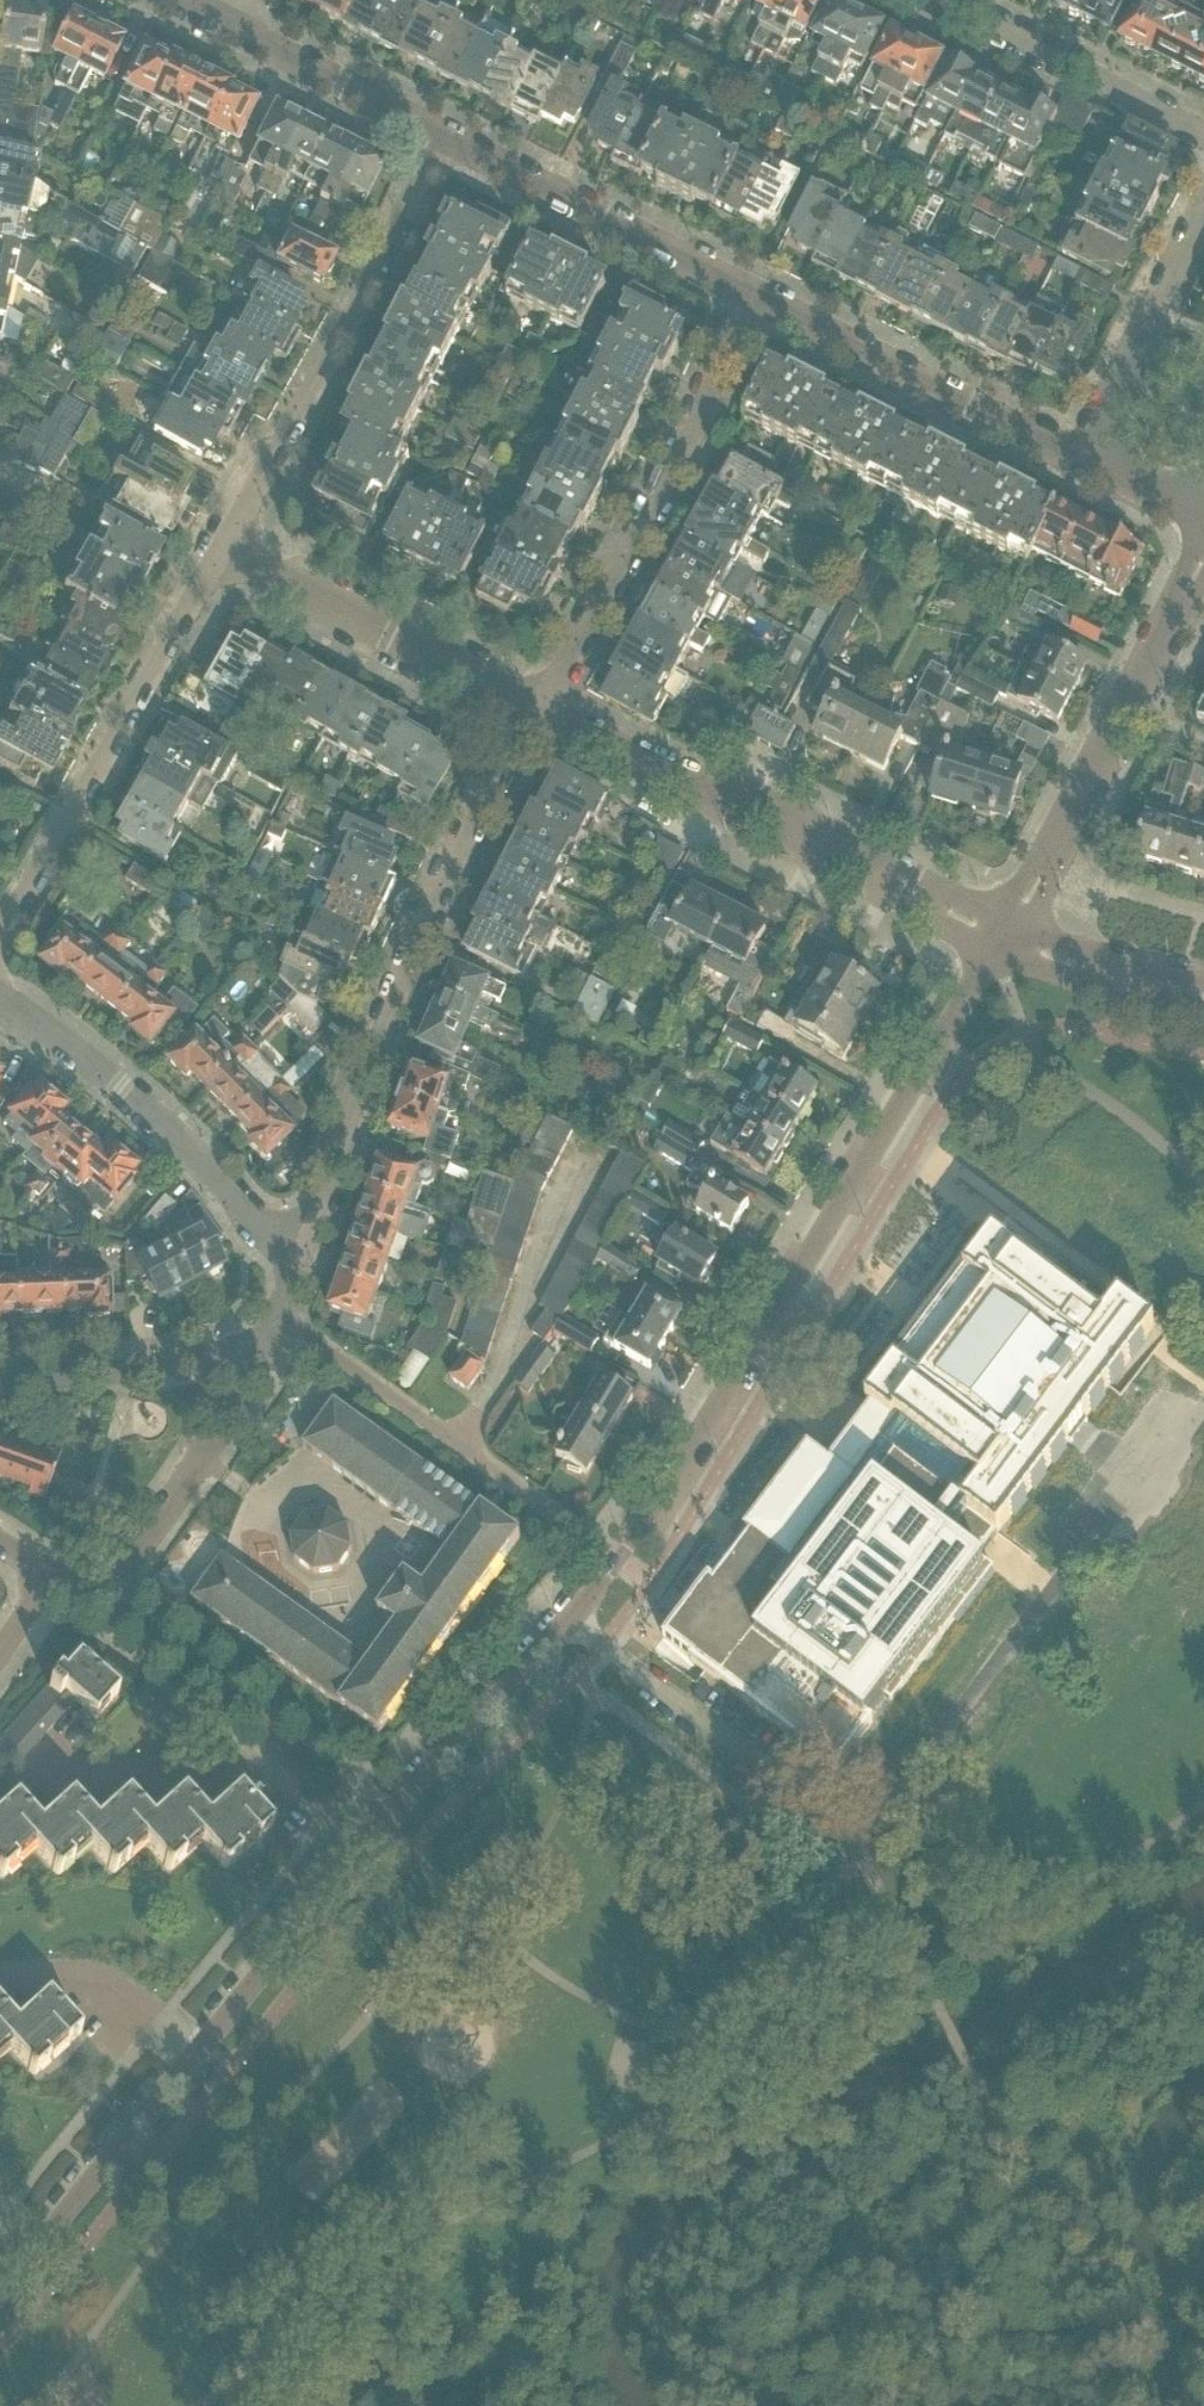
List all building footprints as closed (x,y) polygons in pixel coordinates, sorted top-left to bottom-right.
[(318,11),(323,0),(296,0),(318,11)] [(318,11),(345,25),(358,0),(323,0),(318,11)] [(373,39),(393,0),(358,0),(345,25),(373,39)] [(401,53),(426,3),(420,0),(393,0),(373,39),(401,53)] [(401,53),(428,67),(450,24),(454,17),(460,5),(449,0),(428,0),(426,3),(401,53)] [(530,5),(541,11),(548,0),(532,0),(530,5)] [(657,9),(662,0),(649,0),(646,4),(657,9)] [(657,9),(668,15),(675,0),(662,0),(657,9)] [(700,13),(705,15),(715,20),(724,2),(736,9),(741,0),(707,0),(700,13)] [(764,50),(789,0),(755,0),(752,6),(766,14),(751,44),(764,50)] [(764,50),(776,57),(780,49),(785,40),(790,43),(800,42),(804,33),(813,17),(821,0),(789,0),(764,50)] [(1081,17),(1090,0),(1058,0),(1056,4),(1067,10),(1069,14),(1075,17),(1080,17),(1081,17)] [(1081,17),(1085,19),(1086,23),(1092,26),(1096,25),(1109,31),(1125,0),(1090,0),(1081,17)] [(1120,37),(1124,39),(1125,43),(1130,45),(1136,45),(1152,54),(1180,0),(1139,0),(1130,16),(1120,37)] [(1186,71),(1203,35),(1203,11),(1183,0),(1180,0),(1152,54),(1170,63),(1171,66),(1177,70),(1181,68),(1186,71)] [(811,73),(824,79),(857,14),(845,7),(843,5),(839,2),(836,3),(831,1),(810,43),(823,50),(811,73)] [(34,138),(39,110),(14,107),(22,54),(39,56),(45,12),(6,6),(0,47),(0,133),(34,138)] [(857,14),(824,79),(837,86),(849,62),(862,69),(884,27),(880,25),(878,21),(874,20),(869,20),(857,14)] [(582,15),(576,28),(584,33),(591,20),(582,15)] [(61,59),(53,77),(57,79),(54,85),(64,90),(66,91),(98,29),(73,16),(62,37),(53,55),(61,59)] [(428,67),(456,81),(481,31),(454,17),(428,67)] [(481,31),(456,81),(483,95),(490,83),(509,45),(515,34),(487,20),(481,31)] [(591,20),(584,33),(592,37),(599,24),(591,20)] [(124,42),(98,29),(61,101),(49,125),(59,130),(88,73),(104,81),(124,42)] [(860,91),(886,104),(916,44),(904,38),(904,35),(899,33),(896,33),(891,31),(872,69),(860,91)] [(1186,71),(1197,77),(1199,81),(1203,83),(1203,35),(1186,71)] [(686,37),(679,51),(699,62),(707,48),(686,37)] [(916,44),(886,104),(899,111),(904,102),(916,109),(943,57),(938,55),(936,52),(932,50),(929,50),(916,44)] [(136,66),(113,110),(127,117),(130,111),(142,118),(146,111),(147,111),(173,60),(172,59),(171,61),(155,53),(157,50),(146,45),(136,66)] [(483,95),(511,109),(537,59),(509,45),(483,95)] [(603,111),(592,132),(601,137),(597,145),(616,154),(637,112),(642,102),(643,101),(630,95),(631,93),(619,87),(634,56),(620,49),(597,94),(608,100),(603,111)] [(665,57),(658,71),(667,75),(674,62),(665,57)] [(177,117),(178,118),(201,74),(187,67),(187,63),(180,59),(175,61),(173,60),(147,111),(160,118),(153,131),(167,138),(177,117)] [(540,124),(544,115),(569,65),(568,64),(563,73),(537,59),(511,109),(540,124)] [(931,122),(948,131),(977,75),(970,72),(970,67),(962,63),(958,65),(947,59),(915,122),(927,128),(931,122)] [(721,63),(715,73),(738,85),(744,75),(721,63)] [(569,65),(544,115),(562,125),(566,117),(575,122),(596,80),(599,81),(601,77),(583,68),(582,71),(569,65)] [(750,78),(744,89),(774,104),(784,84),(767,76),(765,80),(752,73),(751,76),(750,78)] [(207,129),(228,88),(226,87),(226,83),(220,79),(214,81),(201,74),(178,118),(181,119),(170,139),(184,146),(190,133),(202,140),(207,129)] [(948,131),(944,137),(954,142),(957,136),(960,138),(973,144),(980,130),(1003,85),(992,80),(989,81),(988,82),(977,77),(977,75),(948,131)] [(707,94),(699,108),(709,113),(716,99),(719,94),(723,86),(714,81),(707,94)] [(784,84),(774,104),(788,112),(798,92),(784,84)] [(980,130),(973,144),(986,151),(988,152),(985,158),(995,163),(1006,143),(1027,101),(1027,100),(1026,102),(1014,96),(1015,94),(1014,91),(1003,85),(980,130)] [(716,99),(709,113),(718,118),(731,91),(723,86),(719,94),(716,99)] [(207,129),(202,140),(217,147),(216,150),(229,156),(257,101),(247,96),(245,99),(229,91),(231,89),(228,88),(207,129)] [(1057,116),(1054,123),(1072,132),(1081,136),(1084,131),(1094,110),(1067,96),(1057,116)] [(1010,145),(1000,166),(1012,172),(1025,179),(1036,158),(1049,132),(1054,123),(1057,116),(1045,110),(1045,106),(1037,102),(1034,104),(1027,101),(1006,143),(1010,145)] [(251,157),(249,162),(263,169),(262,171),(263,172),(255,188),(266,194),(266,192),(302,122),(276,108),(265,130),(251,157)] [(90,125),(103,131),(109,119),(96,112),(90,125)] [(616,154),(612,162),(641,176),(643,172),(666,127),(637,112),(616,154)] [(783,117),(776,131),(784,135),(791,121),(783,117)] [(791,121),(784,135),(793,140),(800,126),(791,121)] [(266,192),(266,194),(275,198),(283,182),(285,183),(288,176),(302,183),(327,134),(302,122),(266,192)] [(1054,123),(1049,132),(1067,142),(1072,132),(1054,123)] [(666,127),(643,172),(660,181),(658,186),(692,203),(695,198),(711,207),(709,211),(710,212),(735,162),(718,154),(722,147),(711,142),(713,137),(700,130),(698,135),(686,129),(682,135),(666,127)] [(1131,129),(1116,156),(1118,157),(1169,183),(1178,165),(1170,160),(1175,151),(1131,129)] [(34,189),(40,160),(33,157),(34,154),(31,153),(34,138),(0,133),(0,181),(34,189)] [(322,193),(312,215),(323,221),(359,151),(327,134),(302,183),(322,193)] [(863,150),(875,157),(882,143),(880,138),(872,134),(869,139),(863,150)] [(857,139),(854,145),(863,150),(869,139),(865,137),(857,139)] [(312,215),(298,241),(334,258),(334,259),(341,245),(323,236),(328,226),(331,227),(340,211),(341,211),(345,204),(346,205),(360,212),(385,164),(359,151),(323,221),(312,215)] [(735,162),(710,212),(739,226),(742,219),(768,168),(767,167),(761,164),(740,153),(739,156),(738,158),(735,162)] [(857,155),(850,168),(858,172),(865,159),(860,157),(857,155)] [(219,157),(210,177),(224,184),(234,165),(219,157)] [(1092,194),(1090,197),(1106,205),(1108,200),(1119,206),(1121,202),(1131,207),(1134,201),(1154,212),(1160,200),(1156,197),(1164,181),(1118,157),(1117,160),(1116,162),(1109,176),(1102,173),(1101,175),(1092,194)] [(865,159),(858,172),(867,177),(873,164),(865,159)] [(768,168),(742,219),(761,228),(765,220),(774,225),(785,204),(795,183),(798,178),(800,174),(773,160),(769,166),(769,167),(768,168)] [(908,170),(907,172),(923,180),(924,176),(928,169),(913,161),(908,170)] [(924,176),(923,180),(937,187),(942,178),(943,177),(928,169),(924,176)] [(1047,175),(1037,169),(1024,193),(1034,199),(1047,175)] [(27,220),(38,225),(67,242),(114,267),(132,277),(147,250),(144,248),(119,235),(105,227),(82,215),(34,189),(0,181),(0,214),(27,220)] [(131,182),(125,192),(137,198),(142,188),(131,182)] [(802,213),(792,234),(801,239),(797,247),(816,256),(838,213),(846,196),(818,182),(816,187),(802,213)] [(961,202),(967,189),(956,183),(949,196),(961,202)] [(224,184),(217,198),(219,199),(220,200),(232,206),(239,192),(224,184)] [(967,189),(961,202),(973,208),(978,199),(979,195),(967,189)] [(137,206),(159,217),(166,203),(144,192),(137,206)] [(1091,211),(1083,225),(1129,249),(1137,233),(1142,236),(1154,212),(1134,201),(1131,207),(1121,202),(1119,206),(1108,200),(1106,205),(1090,197),(1085,208),(1091,211)] [(105,227),(119,235),(134,206),(121,199),(105,227)] [(978,199),(973,208),(988,216),(993,207),(978,199)] [(337,459),(317,498),(324,502),(317,515),(366,541),(377,520),(379,516),(367,509),(375,494),(384,498),(388,500),(401,476),(396,473),(405,456),(403,455),(398,452),(392,449),(400,433),(406,436),(425,400),(418,397),(436,362),(443,365),(461,331),(453,327),(462,310),(464,311),(473,294),(479,297),(490,276),(492,271),(488,269),(479,264),(486,251),(487,249),(496,253),(499,255),(501,250),(513,229),(490,217),(463,203),(456,217),(448,213),(428,253),(435,257),(420,286),(418,285),(409,303),(404,300),(385,336),(391,339),(373,373),(369,371),(350,406),(356,409),(347,426),(359,433),(344,462),(337,459)] [(134,206),(119,235),(144,248),(147,250),(152,253),(167,223),(134,206)] [(993,207),(988,216),(1004,224),(1009,214),(993,207)] [(963,214),(959,223),(969,228),(975,216),(970,213),(969,212),(965,211),(963,214)] [(812,264),(840,278),(866,227),(838,213),(816,256),(812,264)] [(20,251),(23,238),(35,240),(38,225),(27,220),(0,214),(0,246),(20,251)] [(975,216),(969,228),(977,232),(983,220),(975,216)] [(1003,230),(983,220),(977,232),(997,242),(1003,230)] [(1077,223),(1076,225),(1069,221),(1055,249),(1112,278),(1117,267),(1124,271),(1134,252),(1129,249),(1081,225),(1081,226),(1077,223)] [(206,227),(201,237),(212,242),(217,232),(206,227)] [(893,242),(868,292),(895,306),(918,262),(901,253),(905,247),(910,237),(899,231),(893,241),(893,242)] [(863,233),(840,278),(868,292),(893,242),(893,241),(882,236),(879,242),(863,233)] [(1010,233),(1004,246),(1024,256),(1030,243),(1010,233)] [(234,256),(233,258),(242,262),(249,266),(271,276),(277,263),(321,285),(326,273),(330,273),(334,265),(332,261),(334,258),(298,241),(288,236),(287,237),(281,234),(276,245),(262,238),(256,249),(249,245),(249,247),(240,243),(236,253),(234,256)] [(162,238),(155,250),(166,256),(172,260),(179,247),(162,238)] [(1030,243),(1024,256),(1032,260),(1038,247),(1030,243)] [(13,281),(14,278),(24,284),(38,261),(20,251),(0,246),(0,278),(13,281)] [(502,286),(499,292),(507,296),(509,291),(512,292),(514,294),(528,301),(525,307),(542,316),(571,260),(552,250),(550,255),(532,246),(521,269),(513,265),(502,286)] [(918,262),(895,306),(923,320),(949,269),(952,263),(925,249),(918,262)] [(155,250),(139,278),(150,285),(166,256),(155,250)] [(1052,271),(1076,283),(1082,270),(1059,258),(1052,271)] [(571,260),(542,316),(561,325),(564,320),(578,327),(580,328),(581,329),(579,333),(588,337),(591,331),(602,310),(593,306),(605,283),(587,274),(589,269),(571,260)] [(112,272),(100,293),(118,303),(131,278),(132,277),(114,267),(114,268),(112,272)] [(949,269),(923,320),(950,334),(976,284),(949,269)] [(1076,283),(1109,300),(1115,287),(1082,270),(1076,283)] [(250,287),(243,300),(293,328),(303,311),(296,307),(301,298),(255,272),(247,286),(250,287)] [(7,311),(7,308),(13,281),(0,278),(0,310),(7,311)] [(150,285),(139,278),(126,303),(137,309),(150,285)] [(973,290),(950,334),(978,348),(1003,298),(1004,298),(993,292),(990,298),(973,290)] [(623,312),(621,317),(624,319),(633,324),(625,339),(670,362),(684,334),(677,330),(684,317),(634,291),(623,312)] [(1003,298),(978,348),(1005,362),(1028,318),(1012,310),(1015,303),(1004,298),(1003,298)] [(1028,318),(1005,362),(1034,377),(1038,368),(1059,326),(1060,324),(1064,317),(1066,313),(1038,298),(1031,312),(1028,318)] [(236,331),(235,333),(273,355),(285,362),(302,333),(293,328),(243,300),(242,301),(236,312),(245,317),(238,328),(236,331)] [(25,318),(24,321),(37,328),(42,320),(43,318),(29,310),(25,318)] [(22,320),(7,311),(0,340),(17,344),(22,320)] [(157,314),(153,322),(169,332),(182,339),(187,330),(157,314)] [(114,322),(108,333),(109,333),(128,344),(134,333),(137,327),(118,316),(115,322),(114,322)] [(42,320),(37,328),(45,333),(50,324),(42,320)] [(1059,326),(1038,368),(1056,378),(1060,370),(1070,375),(1092,331),(1081,325),(1077,333),(1060,324),(1059,326)] [(215,342),(208,354),(258,382),(273,355),(235,333),(229,330),(220,345),(215,342)] [(107,332),(92,358),(94,359),(114,370),(129,344),(128,344),(109,333),(107,332)] [(169,332),(165,339),(178,347),(182,339),(169,332)] [(604,361),(597,375),(599,376),(643,398),(657,370),(664,374),(670,362),(625,339),(616,334),(612,332),(599,358),(604,361)] [(530,335),(523,348),(540,357),(541,355),(547,344),(530,335)] [(508,347),(493,377),(505,383),(506,383),(506,384),(521,354),(508,347)] [(208,354),(193,380),(243,408),(258,382),(208,354)] [(44,363),(35,379),(55,391),(64,397),(74,380),(44,363)] [(770,367),(746,413),(748,414),(750,414),(764,422),(761,428),(765,429),(786,440),(798,446),(801,440),(817,449),(840,403),(824,395),(826,390),(789,371),(787,376),(770,367)] [(582,392),(574,408),(632,438),(641,420),(636,417),(645,399),(643,398),(599,376),(589,395),(582,392)] [(509,392),(508,395),(521,402),(523,399),(530,385),(516,378),(511,388),(509,392)] [(176,405),(176,407),(219,432),(227,436),(243,408),(193,380),(178,406),(176,405)] [(81,381),(73,396),(92,407),(101,392),(81,381)] [(481,402),(494,409),(503,390),(490,383),(481,402)] [(40,467),(38,470),(54,478),(55,475),(65,458),(66,459),(94,415),(62,397),(49,423),(57,428),(40,467)] [(505,399),(498,413),(512,420),(519,406),(505,399)] [(840,403),(817,449),(835,458),(832,464),(868,482),(871,476),(887,485),(910,439),(894,430),(896,426),(859,407),(857,412),(840,403)] [(219,432),(176,407),(167,422),(163,419),(164,417),(160,415),(150,431),(153,433),(154,431),(197,455),(202,445),(209,449),(219,432)] [(570,431),(563,447),(608,470),(617,453),(622,456),(632,438),(574,408),(564,428),(570,431)] [(122,430),(94,415),(66,459),(75,463),(82,451),(105,464),(122,430)] [(447,433),(446,436),(472,451),(474,448),(476,444),(481,434),(454,420),(447,433)] [(37,473),(40,467),(57,428),(49,423),(45,421),(37,437),(24,466),(37,473)] [(9,458),(24,466),(37,437),(24,430),(9,458)] [(910,439),(887,485),(905,494),(902,499),(938,518),(941,512),(957,520),(980,475),(963,466),(966,461),(930,443),(927,448),(910,439)] [(118,466),(116,470),(124,474),(152,490),(178,505),(192,481),(171,469),(157,461),(161,454),(142,443),(127,469),(126,470),(118,466)] [(742,460),(782,480),(789,466),(748,446),(742,460)] [(546,462),(534,486),(554,496),(556,491),(566,496),(568,492),(577,496),(579,492),(598,501),(604,490),(599,487),(608,470),(563,447),(553,465),(546,462)] [(480,448),(476,456),(477,456),(488,462),(489,462),(490,463),(494,455),(493,454),(480,448)] [(472,463),(472,464),(483,470),(484,471),(485,471),(490,463),(489,462),(488,462),(477,456),(476,456),(472,463)] [(715,487),(715,488),(764,516),(764,515),(769,517),(777,501),(790,508),(796,497),(734,463),(719,489),(715,487)] [(102,489),(95,501),(97,502),(111,510),(160,538),(163,533),(170,538),(186,510),(178,505),(152,490),(124,474),(116,470),(114,472),(112,476),(113,477),(105,491),(102,489)] [(451,473),(444,487),(454,491),(461,477),(451,473)] [(980,475),(957,520),(975,530),(972,535),(1008,554),(1011,548),(1029,558),(1032,551),(1031,550),(1051,511),(1034,502),(1036,497),(1000,479),(998,484),(980,475)] [(461,477),(454,491),(462,495),(468,481),(461,477)] [(535,502),(527,518),(572,540),(580,523),(585,526),(598,501),(579,492),(577,496),(568,492),(566,496),(556,491),(554,496),(534,486),(528,498),(535,502)] [(715,488),(700,514),(749,542),(756,529),(751,526),(758,512),(715,488)] [(26,531),(37,509),(0,489),(0,517),(26,531)] [(833,489),(826,503),(852,516),(859,502),(833,489)] [(399,523),(388,546),(406,555),(403,560),(429,573),(439,553),(434,550),(439,540),(436,539),(441,530),(435,527),(444,510),(432,504),(429,510),(414,503),(412,502),(411,501),(414,496),(412,496),(405,492),(402,497),(391,519),(399,523)] [(1045,562),(1059,569),(1060,566),(1061,565),(1059,565),(1083,520),(1071,514),(1071,510),(1061,505),(1056,506),(1054,505),(1051,511),(1031,550),(1032,551),(1029,558),(1026,563),(1027,563),(1029,560),(1031,561),(1035,553),(1047,559),(1045,562)] [(97,534),(96,535),(108,542),(104,549),(149,575),(161,554),(153,550),(160,538),(111,510),(110,511),(105,520),(103,519),(101,523),(102,524),(97,534)] [(439,553),(429,573),(440,579),(443,574),(461,583),(472,561),(480,565),(487,551),(488,552),(490,553),(496,540),(490,537),(486,535),(484,534),(482,538),(465,529),(468,522),(444,510),(435,527),(441,530),(436,539),(439,540),(434,550),(439,553)] [(700,514),(685,540),(729,565),(737,550),(743,553),(742,554),(763,566),(770,553),(749,542),(700,514)] [(511,532),(498,556),(556,586),(562,574),(554,570),(569,540),(571,541),(572,540),(527,518),(524,516),(515,534),(511,532)] [(48,517),(43,526),(53,531),(67,538),(71,530),(48,517)] [(1075,578),(1088,584),(1113,535),(1100,529),(1100,525),(1090,519),(1086,522),(1083,520),(1059,565),(1061,565),(1060,566),(1062,567),(1076,574),(1075,578)] [(0,533),(0,540),(17,547),(25,530),(5,522),(0,533)] [(53,531),(49,539),(63,546),(67,538),(53,531)] [(1113,535),(1088,584),(1089,585),(1091,582),(1105,589),(1103,593),(1119,601),(1144,551),(1130,543),(1129,539),(1124,536),(1119,538),(1113,535)] [(685,540),(670,566),(732,601),(740,606),(755,579),(729,565),(685,540)] [(857,541),(847,559),(858,565),(867,547),(857,541)] [(78,577),(69,593),(115,619),(131,590),(138,594),(149,575),(104,549),(100,556),(91,551),(87,548),(73,574),(78,577)] [(878,553),(850,605),(860,611),(889,559),(878,553)] [(556,586),(498,556),(498,557),(499,558),(492,573),(491,573),(477,599),(527,624),(534,611),(541,614),(556,586)] [(967,558),(960,572),(994,589),(1001,575),(967,558)] [(838,576),(847,582),(856,567),(846,561),(838,576)] [(670,566),(656,592),(698,615),(718,626),(732,601),(670,566)] [(830,585),(817,610),(830,616),(843,591),(830,585)] [(942,587),(939,603),(956,606),(958,590),(942,587)] [(8,594),(0,590),(0,610),(8,594)] [(17,599),(30,606),(35,597),(23,590),(17,599)] [(69,607),(60,623),(66,627),(111,652),(121,635),(114,630),(119,621),(115,619),(69,593),(66,591),(65,594),(74,599),(69,607)] [(656,592),(642,617),(691,645),(704,652),(711,639),(691,628),(698,615),(656,592)] [(1031,593),(1024,606),(1037,613),(1044,599),(1031,593)] [(846,604),(816,662),(826,667),(828,668),(828,669),(830,669),(832,664),(862,612),(860,611),(850,605),(847,603),(847,604),(846,604)] [(1019,667),(1021,668),(1072,694),(1086,665),(1048,646),(1049,644),(1036,638),(1043,624),(1007,606),(1000,619),(1030,635),(1029,638),(1033,640),(1019,667)] [(1056,623),(1070,630),(1078,615),(1064,608),(1056,623)] [(1078,615),(1070,630),(1097,643),(1104,629),(1078,615)] [(643,619),(629,643),(677,670),(683,659),(679,657),(687,643),(642,617),(641,618),(643,619)] [(7,619),(3,627),(17,634),(21,626),(7,619)] [(3,627),(0,632),(0,637),(12,643),(17,634),(3,627)] [(68,629),(53,654),(53,655),(96,679),(96,680),(103,684),(119,657),(111,652),(66,627),(66,628),(68,629)] [(789,664),(788,666),(800,673),(815,646),(797,636),(784,661),(789,664)] [(222,694),(237,702),(241,694),(266,651),(248,641),(243,649),(234,643),(208,689),(221,697),(222,694)] [(688,676),(677,670),(629,643),(614,671),(619,674),(663,698),(672,704),(688,676)] [(266,651),(241,694),(243,695),(249,698),(269,709),(271,704),(297,660),(270,644),(266,651)] [(45,650),(29,678),(31,679),(80,707),(96,680),(96,679),(53,655),(53,654),(45,650)] [(285,719),(296,724),(324,675),(297,660),(269,709),(270,710),(273,705),(288,714),(285,719)] [(819,686),(808,707),(826,716),(816,735),(850,752),(872,710),(851,699),(855,682),(846,678),(849,672),(832,664),(830,669),(828,669),(819,686)] [(872,710),(850,752),(883,770),(894,749),(900,737),(904,739),(917,746),(918,746),(941,700),(949,686),(952,680),(944,676),(947,672),(932,664),(917,692),(920,693),(910,713),(908,715),(906,719),(891,716),(895,697),(882,690),(872,710)] [(779,676),(772,689),(775,691),(774,692),(786,698),(800,673),(788,666),(782,678),(779,676)] [(952,680),(949,686),(955,689),(965,670),(959,666),(953,677),(952,680)] [(1021,668),(1007,696),(1058,722),(1072,694),(1021,668)] [(619,674),(604,700),(653,727),(660,714),(655,712),(663,698),(619,674)] [(311,726),(326,735),(351,691),(324,675),(296,724),(308,731),(311,726)] [(964,676),(957,688),(959,689),(994,707),(1000,695),(969,678),(966,677),(964,676)] [(22,695),(8,720),(14,724),(19,727),(63,752),(70,740),(64,736),(80,707),(31,679),(31,680),(22,695)] [(339,750),(350,756),(378,706),(351,691),(326,735),(342,744),(339,750)] [(786,698),(774,692),(769,702),(781,708),(786,698)] [(932,797),(969,809),(984,761),(959,753),(969,715),(941,700),(918,746),(937,756),(925,780),(935,785),(932,797)] [(745,734),(759,708),(748,702),(746,708),(740,705),(726,730),(743,739),(745,734)] [(376,771),(377,771),(405,721),(378,706),(350,756),(361,762),(364,757),(379,766),(376,771)] [(759,708),(745,734),(758,741),(772,715),(759,708)] [(772,715),(758,741),(770,747),(784,721),(772,715)] [(212,729),(219,733),(227,720),(219,716),(212,729)] [(227,720),(219,733),(228,738),(236,725),(227,720)] [(398,794),(399,795),(428,744),(432,737),(405,721),(377,771),(403,786),(398,794)] [(784,721),(770,747),(782,754),(796,727),(784,721)] [(14,775),(35,787),(41,775),(48,779),(63,752),(19,727),(14,724),(6,738),(0,735),(0,767),(14,775)] [(1050,737),(1024,724),(1016,739),(1042,752),(1050,737)] [(173,734),(163,752),(155,747),(154,748),(212,780),(221,786),(241,752),(215,737),(212,744),(185,729),(180,738),(173,734)] [(695,735),(689,747),(704,755),(710,743),(695,735)] [(428,744),(399,795),(426,810),(451,767),(441,762),(445,754),(428,744)] [(266,759),(274,763),(281,750),(273,746),(266,759)] [(154,748),(139,774),(189,803),(195,792),(205,792),(212,780),(154,748)] [(281,750),(274,763),(283,768),(291,755),(281,750)] [(984,761),(969,809),(1007,821),(1017,788),(1022,790),(1035,765),(1021,759),(1015,771),(984,761)] [(1134,851),(1132,857),(1163,867),(1176,826),(1188,787),(1194,768),(1173,761),(1162,796),(1173,799),(1168,815),(1165,823),(1145,816),(1145,818),(1134,851)] [(1188,787),(1200,791),(1203,780),(1203,771),(1194,768),(1188,787)] [(273,771),(266,783),(272,787),(276,789),(282,792),(289,780),(273,771)] [(558,771),(537,811),(582,833),(588,820),(593,822),(606,798),(558,771)] [(124,802),(132,806),(181,834),(181,833),(174,829),(189,803),(139,774),(124,802)] [(305,774),(301,779),(315,787),(318,781),(305,774)] [(11,803),(20,787),(0,776),(0,797),(11,803)] [(320,789),(328,794),(335,781),(327,776),(320,789)] [(335,781),(328,794),(338,799),(345,786),(335,781)] [(132,806),(121,824),(128,828),(123,837),(143,849),(147,851),(169,863),(174,854),(166,849),(175,832),(173,831),(173,830),(132,806)] [(389,812),(381,807),(373,821),(382,825),(389,812)] [(517,835),(516,838),(563,861),(571,845),(576,848),(582,836),(586,837),(586,836),(581,834),(582,833),(537,811),(532,808),(518,835),(517,835)] [(281,812),(275,825),(283,829),(290,816),(281,812)] [(382,825),(388,829),(411,840),(417,826),(396,816),(389,812),(382,825)] [(346,822),(340,835),(350,839),(343,855),(389,876),(397,857),(390,854),(391,851),(395,844),(373,834),(346,822)] [(272,825),(268,835),(282,841),(286,832),(272,825)] [(1194,876),(1203,845),(1203,835),(1176,826),(1163,867),(1194,876)] [(305,838),(320,844),(323,837),(308,831),(305,838)] [(516,838),(502,864),(554,890),(561,877),(556,874),(563,861),(516,838)] [(659,840),(644,867),(656,874),(671,846),(659,840)] [(1194,876),(1203,879),(1203,845),(1194,876)] [(671,846),(656,874),(668,880),(683,852),(671,846)] [(344,858),(332,885),(384,908),(397,879),(389,876),(336,852),(335,854),(344,858)] [(247,880),(259,886),(268,867),(255,861),(247,880)] [(125,879),(153,896),(162,881),(135,864),(125,879)] [(489,892),(489,893),(535,916),(542,900),(548,903),(554,890),(502,864),(488,891),(489,892)] [(652,924),(645,937),(664,947),(671,933),(672,932),(710,952),(731,912),(711,902),(713,898),(704,893),(702,896),(692,891),(690,895),(686,893),(693,879),(680,871),(663,903),(652,924)] [(318,892),(310,909),(319,914),(372,937),(384,908),(332,885),(327,896),(318,892)] [(481,922),(480,924),(525,946),(532,932),(527,930),(535,916),(489,893),(476,919),(481,922)] [(635,917),(646,920),(651,908),(637,901),(635,917)] [(731,912),(710,952),(745,971),(766,930),(731,912)] [(56,946),(44,963),(61,976),(65,971),(84,985),(111,949),(121,936),(112,929),(103,941),(67,913),(47,939),(56,946)] [(319,914),(306,942),(350,962),(358,966),(372,937),(319,914)] [(268,924),(284,931),(288,922),(272,915),(268,924)] [(525,946),(480,924),(466,951),(490,963),(518,978),(520,975),(517,974),(523,962),(518,960),(525,946)] [(623,930),(616,944),(629,951),(637,937),(623,930)] [(111,949),(121,956),(130,943),(121,936),(111,949)] [(306,942),(295,937),(283,966),(290,969),(284,983),(287,986),(298,999),(300,1001),(318,1009),(319,1007),(323,1011),(324,1011),(325,1012),(327,1011),(329,1011),(330,1009),(331,1008),(331,1007),(331,1006),(331,1004),(330,1003),(328,1002),(327,1001),(325,1001),(323,1001),(321,1002),(324,994),(319,992),(323,984),(330,987),(334,978),(342,981),(350,962),(306,942)] [(111,949),(84,985),(119,1013),(150,972),(124,952),(121,956),(111,949)] [(593,973),(613,983),(623,964),(603,953),(593,973)] [(826,959),(807,992),(816,997),(817,995),(860,1021),(876,995),(860,985),(863,981),(864,979),(826,959)] [(150,972),(119,1013),(139,1027),(135,1032),(152,1045),(166,1027),(177,1036),(199,1006),(175,988),(163,1003),(152,995),(160,984),(167,975),(155,966),(150,972)] [(453,966),(442,992),(477,1007),(488,1012),(488,1011),(493,1000),(500,1003),(506,989),(490,982),(475,976),(453,966)] [(591,980),(574,1012),(589,1019),(594,1022),(597,1024),(614,992),(611,990),(591,980)] [(727,1013),(742,1021),(757,991),(742,983),(727,1013)] [(442,992),(431,1017),(468,1033),(485,1041),(490,1029),(491,1029),(514,1040),(520,1026),(514,1024),(488,1012),(477,1007),(442,992)] [(767,1012),(758,1027),(768,1033),(789,1045),(797,1032),(839,1058),(860,1021),(817,995),(816,997),(805,1015),(795,1009),(786,1023),(767,1012)] [(298,999),(288,1010),(314,1035),(328,1018),(318,1009),(300,1001),(298,999)] [(269,1010),(251,1028),(261,1037),(279,1019),(269,1010)] [(432,1050),(427,1060),(470,1078),(490,1087),(491,1083),(494,1084),(501,1068),(476,1058),(478,1054),(462,1047),(468,1033),(431,1017),(419,1044),(432,1050)] [(192,1073),(209,1090),(240,1059),(254,1045),(244,1035),(232,1047),(225,1039),(231,1033),(216,1019),(172,1062),(187,1077),(192,1073)] [(723,1038),(757,1056),(766,1039),(732,1021),(723,1038)] [(644,1029),(638,1040),(652,1048),(658,1036),(644,1029)] [(326,1039),(320,1046),(336,1058),(339,1049),(326,1039)] [(263,1054),(254,1045),(240,1059),(248,1068),(259,1058),(263,1054)] [(314,1049),(291,1072),(301,1082),(324,1059),(314,1049)] [(240,1059),(209,1090),(241,1122),(282,1081),(259,1058),(248,1068),(240,1059)] [(409,1071),(399,1101),(449,1117),(450,1115),(455,1114),(458,1106),(455,1102),(454,1102),(458,1088),(467,1090),(470,1078),(427,1060),(422,1075),(409,1071)] [(752,1092),(752,1093),(799,1121),(818,1091),(770,1062),(762,1076),(770,1081),(760,1097),(752,1092)] [(282,1081),(241,1122),(258,1139),(254,1144),(269,1159),(294,1134),(293,1132),(298,1126),(303,1114),(291,1101),(286,1103),(283,1100),(292,1091),(282,1081)] [(10,1118),(6,1123),(18,1133),(11,1141),(26,1154),(31,1148),(32,1147),(33,1146),(65,1109),(38,1086),(25,1101),(22,1098),(7,1115),(10,1118)] [(580,1093),(578,1097),(580,1103),(585,1105),(590,1103),(592,1098),(590,1093),(585,1091),(580,1093)] [(753,1111),(745,1125),(783,1148),(799,1121),(752,1093),(744,1106),(753,1111)] [(399,1101),(389,1130),(427,1143),(424,1153),(450,1161),(451,1160),(459,1136),(445,1131),(445,1130),(446,1128),(449,1117),(399,1101)] [(26,1154),(22,1159),(46,1179),(52,1171),(53,1172),(55,1169),(82,1138),(58,1118),(66,1110),(65,1109),(33,1146),(32,1147),(31,1148),(26,1154)] [(745,1125),(728,1115),(711,1143),(766,1176),(783,1148),(745,1125)] [(550,1119),(544,1130),(570,1143),(576,1131),(555,1121),(550,1119)] [(671,1124),(663,1137),(697,1157),(704,1144),(671,1124)] [(544,1130),(537,1143),(563,1156),(570,1143),(544,1130)] [(697,1157),(663,1137),(655,1151),(695,1175),(688,1186),(696,1190),(686,1205),(733,1234),(750,1206),(716,1186),(724,1174),(697,1157)] [(66,1178),(78,1189),(105,1158),(82,1138),(53,1172),(64,1181),(66,1178)] [(537,1143),(531,1155),(556,1169),(563,1156),(537,1143)] [(78,1189),(61,1210),(73,1220),(79,1213),(80,1214),(86,1219),(95,1208),(103,1215),(108,1210),(112,1205),(113,1205),(127,1189),(124,1186),(136,1171),(112,1150),(105,1158),(78,1189)] [(623,1152),(616,1165),(642,1179),(649,1166),(623,1152)] [(531,1155),(524,1168),(549,1182),(556,1169),(531,1155)] [(380,1162),(370,1192),(411,1205),(416,1207),(424,1184),(427,1184),(434,1181),(436,1174),(433,1167),(426,1165),(420,1168),(406,1163),(404,1169),(380,1162)] [(616,1165),(609,1178),(635,1191),(642,1179),(616,1165)] [(524,1168),(515,1184),(543,1194),(549,1182),(524,1168)] [(22,1188),(31,1196),(44,1182),(35,1173),(22,1188)] [(483,1174),(478,1190),(510,1200),(511,1197),(515,1184),(483,1174)] [(609,1178),(603,1190),(629,1204),(635,1191),(609,1178)] [(44,1182),(31,1196),(37,1201),(50,1187),(44,1182)] [(515,1184),(511,1197),(539,1206),(543,1194),(515,1184)] [(603,1190),(596,1203),(622,1217),(627,1206),(629,1204),(603,1190)] [(635,1191),(629,1204),(627,1206),(660,1226),(668,1211),(635,1191)] [(197,1234),(172,1247),(191,1284),(222,1269),(208,1243),(224,1235),(216,1224),(208,1213),(199,1202),(190,1192),(189,1193),(191,1195),(182,1204),(197,1234)] [(370,1192),(360,1221),(401,1235),(414,1239),(424,1210),(411,1205),(370,1192)] [(164,1196),(157,1205),(158,1206),(169,1215),(176,1206),(165,1197),(164,1196)] [(510,1200),(507,1211),(534,1220),(539,1206),(511,1197),(510,1200)] [(596,1203),(589,1216),(615,1229),(622,1217),(596,1203)] [(456,1222),(448,1245),(458,1248),(461,1238),(480,1244),(489,1217),(472,1211),(468,1226),(456,1222)] [(503,1221),(502,1224),(530,1233),(534,1220),(507,1211),(503,1221)] [(589,1216),(583,1229),(609,1242),(615,1229),(589,1216)] [(489,1217),(480,1244),(494,1249),(498,1237),(502,1224),(503,1221),(489,1217)] [(360,1221),(351,1251),(391,1264),(401,1235),(360,1221)] [(502,1224),(498,1237),(525,1246),(530,1233),(502,1224)] [(666,1249),(659,1262),(661,1263),(658,1269),(678,1281),(682,1276),(700,1287),(704,1281),(707,1283),(714,1272),(711,1270),(718,1259),(668,1228),(658,1244),(666,1249)] [(583,1229),(576,1241),(602,1255),(606,1247),(609,1242),(583,1229)] [(808,1448),(745,1531),(751,1535),(715,1583),(709,1579),(664,1638),(692,1660),(691,1662),(707,1674),(836,1772),(873,1723),(869,1720),(886,1698),(892,1702),(991,1571),(993,1569),(977,1558),(996,1533),(997,1533),(1004,1524),(1005,1524),(1064,1446),(1068,1441),(1084,1419),(1085,1417),(1108,1387),(1154,1326),(1118,1299),(1100,1323),(1084,1310),(1018,1260),(1017,1259),(1019,1256),(992,1235),(966,1270),(962,1267),(889,1365),(892,1367),(869,1398),(867,1401),(866,1402),(872,1407),(830,1462),(829,1464),(808,1448)] [(494,1249),(494,1251),(521,1260),(525,1246),(498,1237),(494,1249)] [(576,1241),(570,1254),(596,1268),(598,1262),(602,1255),(576,1241)] [(191,1284),(172,1247),(142,1262),(136,1251),(128,1256),(127,1275),(128,1285),(142,1284),(142,1280),(148,1277),(160,1301),(191,1284)] [(606,1247),(602,1255),(598,1262),(634,1284),(643,1268),(606,1247)] [(49,1272),(17,1273),(19,1313),(63,1312),(61,1251),(48,1251),(49,1272)] [(70,1251),(61,1251),(63,1312),(88,1311),(89,1318),(111,1317),(110,1271),(97,1260),(82,1260),(81,1255),(70,1255),(70,1251)] [(351,1251),(341,1280),(379,1293),(381,1294),(391,1264),(351,1251)] [(494,1251),(489,1264),(516,1273),(521,1260),(494,1251)] [(570,1254),(563,1267),(589,1280),(596,1268),(570,1254)] [(436,1280),(448,1284),(456,1259),(445,1255),(436,1280)] [(19,1313),(17,1273),(17,1258),(0,1258),(0,1314),(19,1313)] [(489,1264),(485,1278),(512,1287),(516,1273),(489,1264)] [(563,1267),(556,1279),(582,1293),(589,1280),(563,1267)] [(485,1278),(480,1291),(508,1300),(512,1287),(485,1278)] [(556,1279),(549,1293),(573,1305),(582,1293),(556,1279)] [(341,1280),(331,1310),(345,1315),(341,1328),(340,1327),(340,1329),(373,1340),(378,1325),(370,1322),(377,1300),(379,1293),(341,1280)] [(433,1307),(431,1312),(437,1314),(432,1329),(448,1334),(459,1305),(443,1300),(447,1289),(437,1286),(430,1306),(433,1307)] [(621,1313),(632,1320),(668,1342),(685,1314),(649,1292),(638,1286),(621,1313)] [(480,1291),(476,1305),(503,1313),(508,1300),(480,1291)] [(549,1310),(564,1318),(565,1317),(573,1305),(549,1293),(542,1307),(549,1310)] [(476,1305),(472,1318),(499,1327),(503,1313),(476,1305)] [(533,1332),(546,1343),(555,1330),(564,1318),(549,1310),(533,1332)] [(437,1314),(431,1312),(427,1325),(409,1349),(429,1363),(446,1339),(448,1334),(432,1329),(437,1314)] [(621,1313),(604,1341),(616,1348),(620,1350),(631,1357),(652,1370),(668,1342),(632,1320),(621,1313)] [(555,1330),(568,1338),(591,1352),(601,1339),(565,1317),(564,1318),(555,1330)] [(472,1318),(467,1331),(494,1340),(499,1327),(472,1318)] [(546,1343),(517,1383),(530,1392),(557,1356),(568,1338),(555,1330),(546,1343)] [(494,1340),(467,1331),(463,1345),(487,1362),(494,1340)] [(487,1368),(468,1354),(451,1379),(470,1392),(487,1368)] [(566,1444),(564,1443),(561,1448),(562,1449),(558,1456),(571,1464),(569,1468),(582,1473),(583,1471),(588,1474),(634,1397),(603,1378),(592,1396),(595,1398),(571,1437),(570,1436),(566,1444)] [(223,1556),(193,1598),(379,1732),(490,1578),(521,1535),(490,1513),(404,1451),(400,1448),(397,1446),(334,1401),(303,1444),(450,1551),(424,1587),(405,1574),(378,1611),(396,1625),(370,1662),(223,1556)] [(44,1500),(61,1455),(45,1449),(42,1456),(0,1441),(0,1475),(31,1487),(28,1494),(44,1500)] [(295,1560),(314,1574),(338,1570),(351,1551),(348,1527),(328,1513),(305,1517),(291,1536),(295,1560)] [(51,1680),(54,1683),(75,1701),(95,1719),(118,1693),(80,1658),(65,1674),(60,1670),(51,1680)] [(48,1686),(43,1692),(65,1712),(75,1701),(54,1683),(50,1687),(48,1686)] [(43,1692),(32,1704),(54,1724),(65,1712),(43,1692)] [(32,1704),(21,1715),(43,1736),(54,1724),(32,1704)] [(21,1715),(11,1727),(33,1747),(43,1736),(21,1715)] [(0,1739),(22,1759),(33,1747),(11,1727),(0,1739)] [(0,1739),(0,1760),(11,1771),(22,1759),(0,1739)] [(217,1828),(202,1842),(221,1863),(219,1864),(223,1868),(224,1867),(226,1869),(273,1827),(240,1790),(209,1818),(217,1828)] [(162,1830),(146,1845),(165,1866),(163,1867),(167,1871),(168,1870),(169,1871),(202,1842),(217,1828),(209,1818),(185,1792),(153,1821),(162,1830)] [(106,1832),(90,1847),(109,1868),(108,1869),(111,1873),(113,1872),(114,1873),(146,1845),(162,1830),(153,1821),(129,1794),(98,1823),(106,1832)] [(73,1796),(41,1825),(50,1835),(35,1849),(54,1870),(52,1871),(56,1875),(57,1874),(58,1876),(90,1847),(106,1832),(98,1823),(73,1796)] [(0,1877),(2,1876),(3,1878),(35,1849),(50,1835),(41,1825),(17,1799),(0,1814),(0,1877)] [(26,2036),(11,2049),(30,2071),(29,2072),(33,2075),(33,2074),(34,2075),(70,2044),(81,2033),(49,1997),(17,2025),(26,2036)] [(11,2049),(26,2036),(17,2025),(0,2007),(0,2059),(11,2049)]
